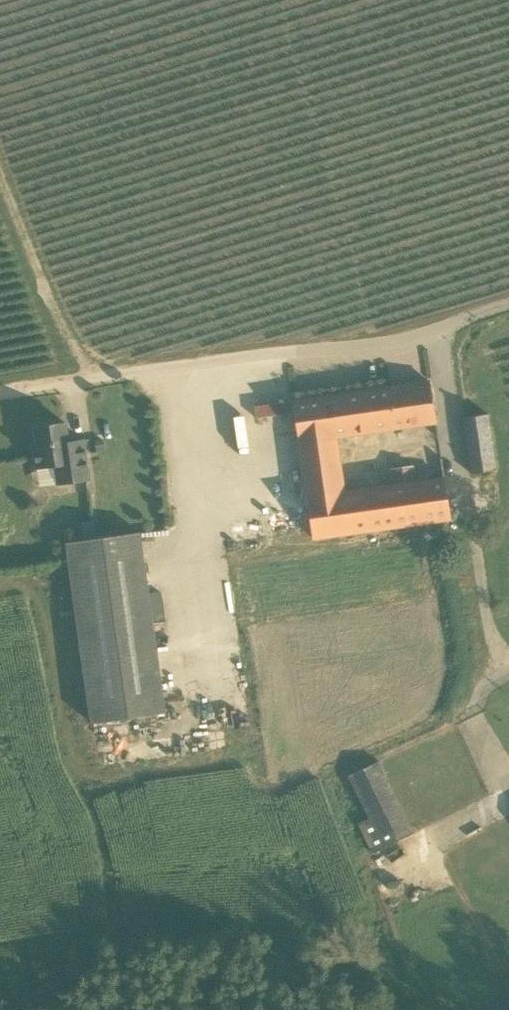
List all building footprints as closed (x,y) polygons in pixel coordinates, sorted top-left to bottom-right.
[(293,404),(294,404),(313,537),(451,517),(447,491),(445,477),(343,492),(335,435),(436,421),(430,381),(295,401),(293,401),(293,404)] [(285,401),(254,403),(255,414),(286,412),(285,401)] [(472,473),(496,469),(488,413),(463,416),(472,473)] [(68,441),(65,422),(35,426),(38,446),(34,446),(37,468),(55,466),(58,483),(90,479),(85,446),(69,448),(68,442),(71,442),(70,441),(68,441)] [(390,476),(412,472),(410,463),(388,468),(390,476)] [(76,541),(96,538),(93,521),(73,524),(76,541)] [(92,722),(166,712),(140,531),(96,538),(76,541),(67,542),(92,722)] [(375,851),(414,831),(380,759),(351,773),(371,815),(360,820),(375,851)]
